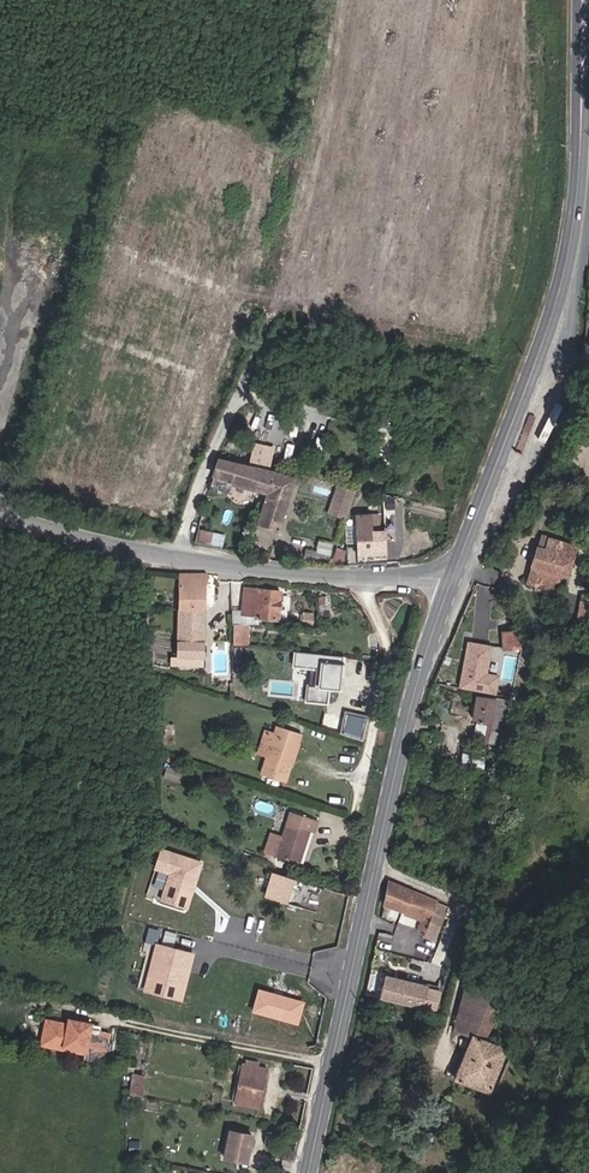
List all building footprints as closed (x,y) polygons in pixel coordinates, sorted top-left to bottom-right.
[(254,440),(248,462),(270,467),(276,446),(254,440)] [(278,473),(220,461),(215,479),(234,485),(233,487),(263,494),(271,496),(278,473)] [(298,479),(278,473),(271,496),(263,494),(260,502),(267,504),(261,527),(281,533),(298,479)] [(234,485),(215,479),(210,492),(230,497),(233,487),(234,485)] [(349,518),(354,490),(334,486),(329,514),(349,518)] [(375,545),(374,535),(373,520),(362,520),(362,532),(358,532),(358,545),(375,545)] [(198,543),(206,543),(207,529),(199,528),(198,543)] [(387,534),(374,535),(375,545),(358,545),(359,559),(389,557),(387,534)] [(559,577),(566,580),(578,548),(543,535),(538,549),(536,548),(530,566),(532,567),(527,582),(554,592),(559,577)] [(333,549),(317,546),(317,548),(307,546),(304,558),(330,563),(333,549)] [(332,562),(342,562),(342,556),(345,556),(346,548),(337,546),(332,562)] [(342,562),(343,566),(353,565),(352,556),(345,556),(342,556),(342,562)] [(178,657),(207,657),(207,574),(178,574),(178,657)] [(244,612),(256,613),(256,616),(279,618),(280,592),(245,589),(244,612)] [(249,645),(249,627),(234,627),(234,644),(249,645)] [(522,649),(522,633),(505,633),(504,648),(522,649)] [(497,694),(501,674),(488,672),(493,645),(466,640),(458,687),(497,694)] [(341,689),(344,656),(293,652),(292,666),(307,667),(304,700),(327,702),(328,688),(341,689)] [(207,657),(178,657),(178,667),(207,667),(207,657)] [(487,741),(490,742),(489,748),(503,750),(512,704),(478,697),(473,719),(490,722),(487,741)] [(345,710),(340,732),(362,737),(367,715),(345,710)] [(532,732),(535,719),(528,718),(525,731),(532,732)] [(266,756),(261,773),(281,779),(287,781),(302,732),(276,724),(274,732),(266,756)] [(266,756),(274,732),(267,730),(259,754),(266,756)] [(462,749),(460,765),(485,769),(487,753),(462,749)] [(277,789),(281,779),(261,773),(258,783),(277,789)] [(284,832),(277,852),(300,860),(307,841),(306,840),(310,827),(316,829),(320,818),(292,809),(284,832)] [(277,852),(284,832),(272,828),(265,848),(277,852)] [(167,871),(159,898),(190,907),(204,859),(159,845),(152,867),(167,871)] [(291,888),(295,875),(275,868),(267,893),(287,899),(291,888)] [(387,880),(382,905),(427,922),(424,932),(434,935),(440,917),(434,913),(438,904),(387,880)] [(153,940),(141,989),(184,999),(196,951),(153,940)] [(382,972),(376,995),(438,1011),(444,987),(382,972)] [(490,1043),(509,993),(470,978),(459,1029),(474,1038),(459,1078),(493,1093),(508,1061),(514,1064),(518,1055),(490,1043)] [(38,1048),(85,1056),(90,1029),(90,1025),(68,1021),(67,1025),(43,1022),(38,1048)] [(90,1029),(85,1056),(84,1059),(103,1063),(106,1046),(108,1033),(90,1029)] [(116,1048),(106,1046),(103,1063),(103,1065),(112,1067),(116,1048)] [(263,1109),(270,1075),(250,1071),(243,1105),(263,1109)] [(140,1092),(143,1074),(133,1073),(130,1090),(135,1090),(140,1092)] [(230,1131),(224,1160),(248,1165),(254,1134),(230,1131)]
